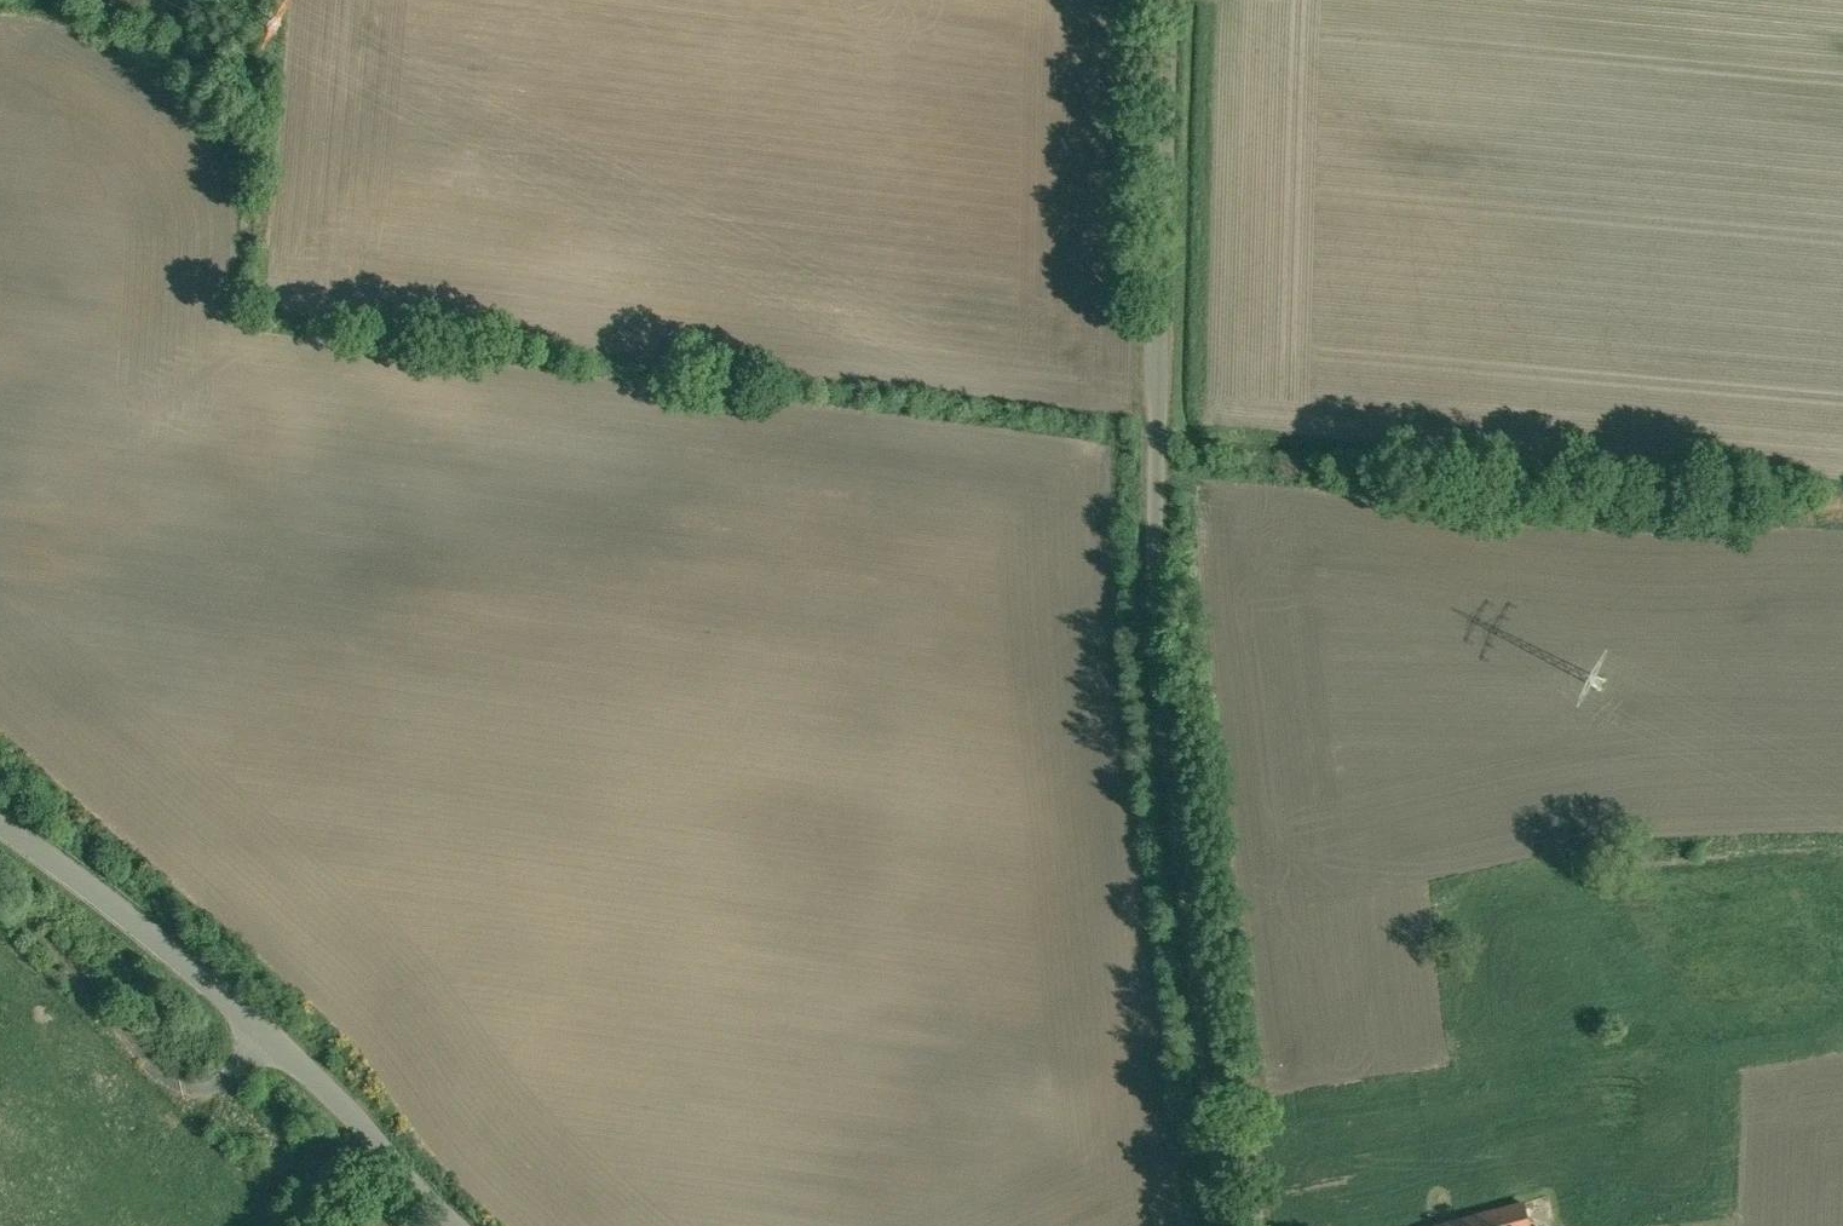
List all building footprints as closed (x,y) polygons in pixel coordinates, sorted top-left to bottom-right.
[(1437,1225),(1529,1225),(1523,1203),(1437,1225)]
